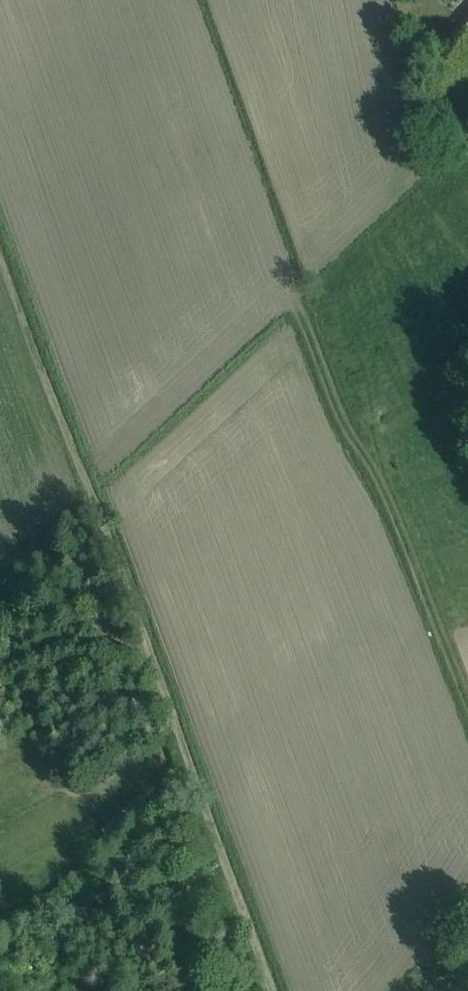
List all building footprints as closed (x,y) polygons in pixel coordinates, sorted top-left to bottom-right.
[(454,28),(467,41),(467,13),(454,28)]
